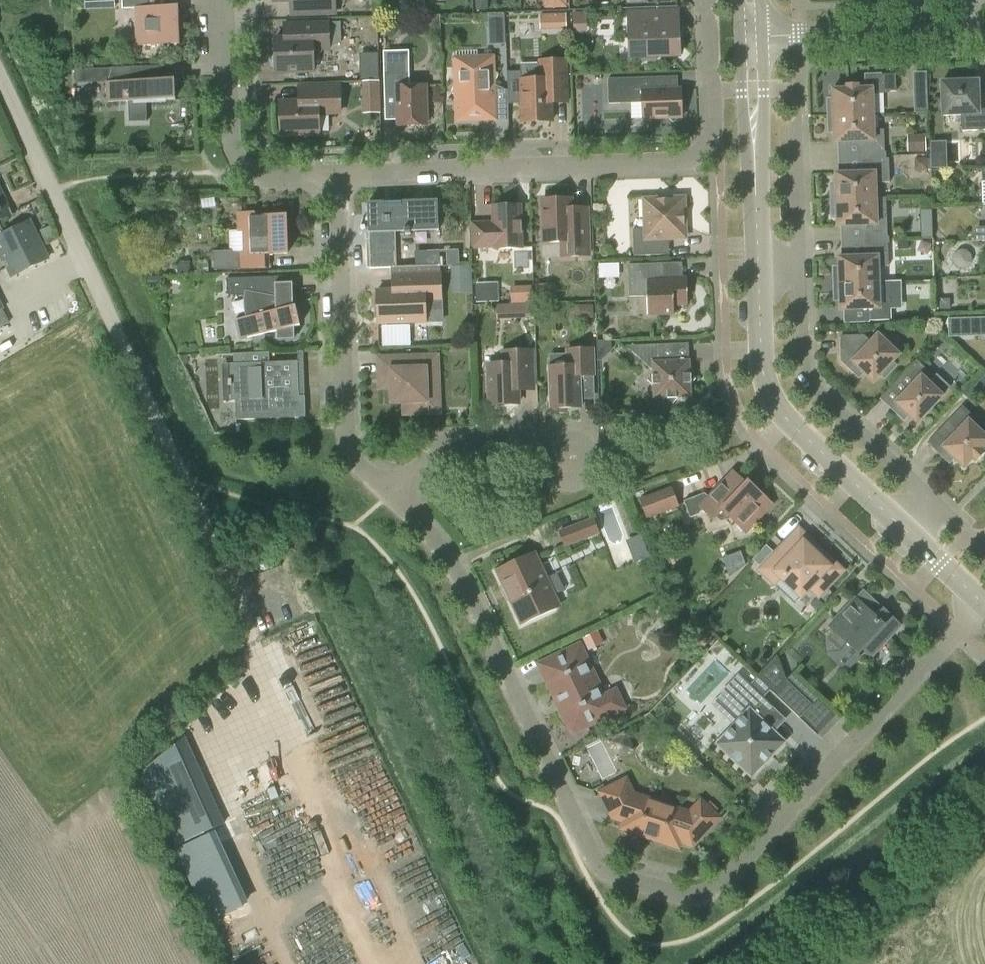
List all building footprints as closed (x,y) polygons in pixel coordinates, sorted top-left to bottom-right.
[(84,9),(113,8),(113,0),(84,0),(84,9)] [(150,0),(122,0),(122,10),(134,9),(136,47),(180,45),(179,6),(150,7),(150,0)] [(274,2),(291,1),(291,15),(335,14),(335,0),(273,0),(274,2)] [(488,11),(488,0),(474,0),(475,11),(488,11)] [(542,9),(566,9),(566,0),(542,0),(542,9)] [(662,27),(662,12),(628,13),(630,58),(680,56),(679,27),(662,27)] [(555,29),(567,29),(566,14),(554,14),(555,29)] [(573,31),(585,31),(584,14),(572,14),(573,31)] [(276,73),(314,72),(313,50),(330,49),(341,42),(340,23),(284,25),(285,39),(275,39),(276,73)] [(375,52),(375,42),(366,37),(357,42),(357,52),(366,57),(375,52)] [(400,51),(383,52),(384,75),(385,99),(397,99),(398,120),(398,127),(426,126),(425,86),(410,86),(409,74),(409,60),(400,51)] [(455,84),(451,94),(456,96),(457,117),(479,116),(479,121),(494,120),(494,121),(509,120),(507,91),(493,86),(493,85),(498,74),(493,70),(492,58),(477,59),(477,65),(455,65),(455,84)] [(523,68),(508,69),(509,101),(521,101),(522,123),(552,122),(552,105),(551,94),(567,93),(566,61),(546,62),(547,80),(538,80),(523,81),(523,68)] [(146,68),(75,70),(75,84),(76,84),(107,83),(108,103),(129,102),(129,122),(147,122),(146,102),(176,101),(175,81),(162,81),(146,82),(146,68)] [(834,116),(874,115),(873,93),(896,92),(896,74),(866,76),(866,88),(858,89),(858,84),(847,85),(847,89),(833,90),(834,116)] [(654,91),(653,78),(608,79),(609,104),(643,103),(643,119),(682,118),(681,90),(654,91)] [(956,78),(946,78),(944,82),(942,82),(943,116),(961,115),(961,131),(984,130),(984,111),(979,112),(978,81),(958,82),(956,78)] [(379,82),(365,82),(365,100),(380,100),(379,82)] [(281,136),(319,134),(318,114),(340,113),(340,89),(299,90),(299,103),(280,104),(281,136)] [(916,113),(928,113),(928,94),(915,94),(916,113)] [(606,117),(629,118),(629,104),(607,104),(606,117)] [(874,115),(834,116),(834,143),(861,142),(862,155),(885,154),(884,130),(874,130),(874,115)] [(908,137),(909,152),(926,151),(925,136),(908,137)] [(932,164),(943,164),(943,148),(932,148),(932,164)] [(836,200),(876,199),(876,183),(890,183),(889,159),(862,160),(863,173),(836,174),(836,200)] [(634,256),(654,255),(662,255),(661,239),(686,238),(684,198),(644,200),(646,235),(634,236),(634,256)] [(876,199),(836,200),(837,227),(864,226),(865,239),(888,238),(887,214),(877,214),(876,199)] [(571,210),(570,200),(542,201),(543,243),(561,243),(562,258),(588,257),(586,209),(571,210)] [(369,233),(439,231),(438,201),(368,203),(369,233)] [(522,249),(520,206),(492,207),(493,224),(472,224),(473,248),(494,248),(494,250),(522,249)] [(931,237),(932,210),(921,210),(920,237),(931,237)] [(266,217),(266,213),(239,214),(240,232),(245,231),(246,254),(231,255),(231,251),(213,252),(214,270),(269,268),(268,255),(288,254),(287,216),(266,217)] [(12,277),(48,260),(29,222),(4,234),(0,226),(0,254),(12,277)] [(975,228),(976,241),(984,241),(984,228),(975,228)] [(839,284),(879,283),(879,267),(889,267),(888,243),(865,244),(865,257),(838,258),(839,284)] [(439,251),(415,252),(415,266),(440,265),(439,251)] [(458,266),(458,251),(447,251),(447,266),(458,266)] [(619,277),(618,263),(598,264),(599,278),(619,277)] [(663,279),(662,264),(629,265),(630,297),(648,296),(648,316),(674,315),(674,306),(688,305),(687,278),(663,279)] [(451,293),(469,293),(468,269),(450,269),(451,293)] [(378,324),(426,322),(425,301),(441,301),(440,275),(412,276),(413,290),(377,292),(378,324)] [(292,307),(291,277),(227,279),(227,295),(276,300),(277,311),(235,320),(240,340),(277,331),(278,340),(294,339),(294,328),(300,326),(296,307),(292,307)] [(536,301),(554,300),(553,283),(535,285),(536,301)] [(879,283),(839,284),(840,311),(867,310),(868,321),(892,321),(891,298),(880,298),(879,283)] [(478,285),(479,301),(498,300),(497,284),(478,285)] [(533,317),(531,285),(509,286),(510,303),(497,304),(497,319),(533,317)] [(10,322),(0,302),(0,327),(10,322)] [(594,319),(593,305),(576,306),(576,319),(594,319)] [(900,355),(878,335),(871,342),(864,335),(841,336),(842,361),(853,372),(854,371),(860,376),(863,373),(874,383),(900,355)] [(663,362),(663,345),(635,346),(631,351),(653,372),(653,375),(648,381),(654,386),(654,399),(667,399),(672,404),(676,399),(691,398),(691,383),(695,379),(691,375),(690,361),(663,362)] [(518,374),(534,373),(534,349),(500,351),(500,365),(488,365),(490,405),(519,404),(518,392),(518,374)] [(551,409),(581,408),(580,376),(594,376),(593,349),(567,350),(568,366),(550,367),(551,409)] [(266,363),(265,353),(238,353),(238,363),(230,364),(231,401),(250,400),(251,419),(306,417),(305,396),(299,397),(298,362),(266,363)] [(427,413),(426,376),(438,376),(437,357),(379,359),(380,378),(392,377),(392,402),(405,402),(405,414),(427,413)] [(929,383),(923,377),(927,373),(916,362),(899,380),(909,390),(891,408),(904,420),(909,416),(917,424),(944,397),(942,395),(949,388),(936,376),(929,383)] [(984,446),(984,436),(969,421),(973,417),(962,406),(927,444),(927,445),(929,444),(951,465),(955,460),(964,469),(972,460),(976,463),(984,453),(982,450),(984,446)] [(746,484),(734,472),(710,498),(705,494),(684,502),(691,520),(700,515),(704,510),(714,520),(723,511),(743,530),(770,502),(748,482),(746,484)] [(647,517),(677,506),(671,489),(641,501),(647,517)] [(565,547),(599,534),(593,519),(559,532),(565,547)] [(634,563),(649,557),(641,536),(626,542),(634,563)] [(821,560),(811,550),(816,546),(808,538),(795,552),(786,544),(761,570),(770,579),(779,570),(785,576),(782,579),(794,590),(797,587),(805,593),(810,588),(814,591),(838,566),(826,555),(821,560)] [(522,624),(559,607),(535,554),(497,572),(522,624)] [(883,611),(864,593),(859,598),(858,597),(830,627),(834,631),(827,638),(828,653),(840,652),(848,644),(858,655),(871,641),(879,649),(901,626),(884,610),(883,611)] [(279,650),(310,640),(305,625),(274,634),(279,650)] [(604,698),(580,647),(541,665),(573,732),(623,708),(615,693),(604,698)] [(723,693),(745,715),(717,744),(752,778),(785,743),(766,724),(777,713),(762,699),(770,690),(781,701),(794,687),(786,680),(787,680),(778,658),(758,679),(757,678),(749,686),(739,676),(723,693)] [(800,719),(813,706),(794,687),(781,701),(800,719)] [(174,848),(225,824),(183,737),(138,774),(174,848)] [(691,814),(634,795),(627,780),(602,793),(614,818),(625,821),(622,829),(679,848),(681,842),(693,846),(719,818),(701,802),(691,814)]
